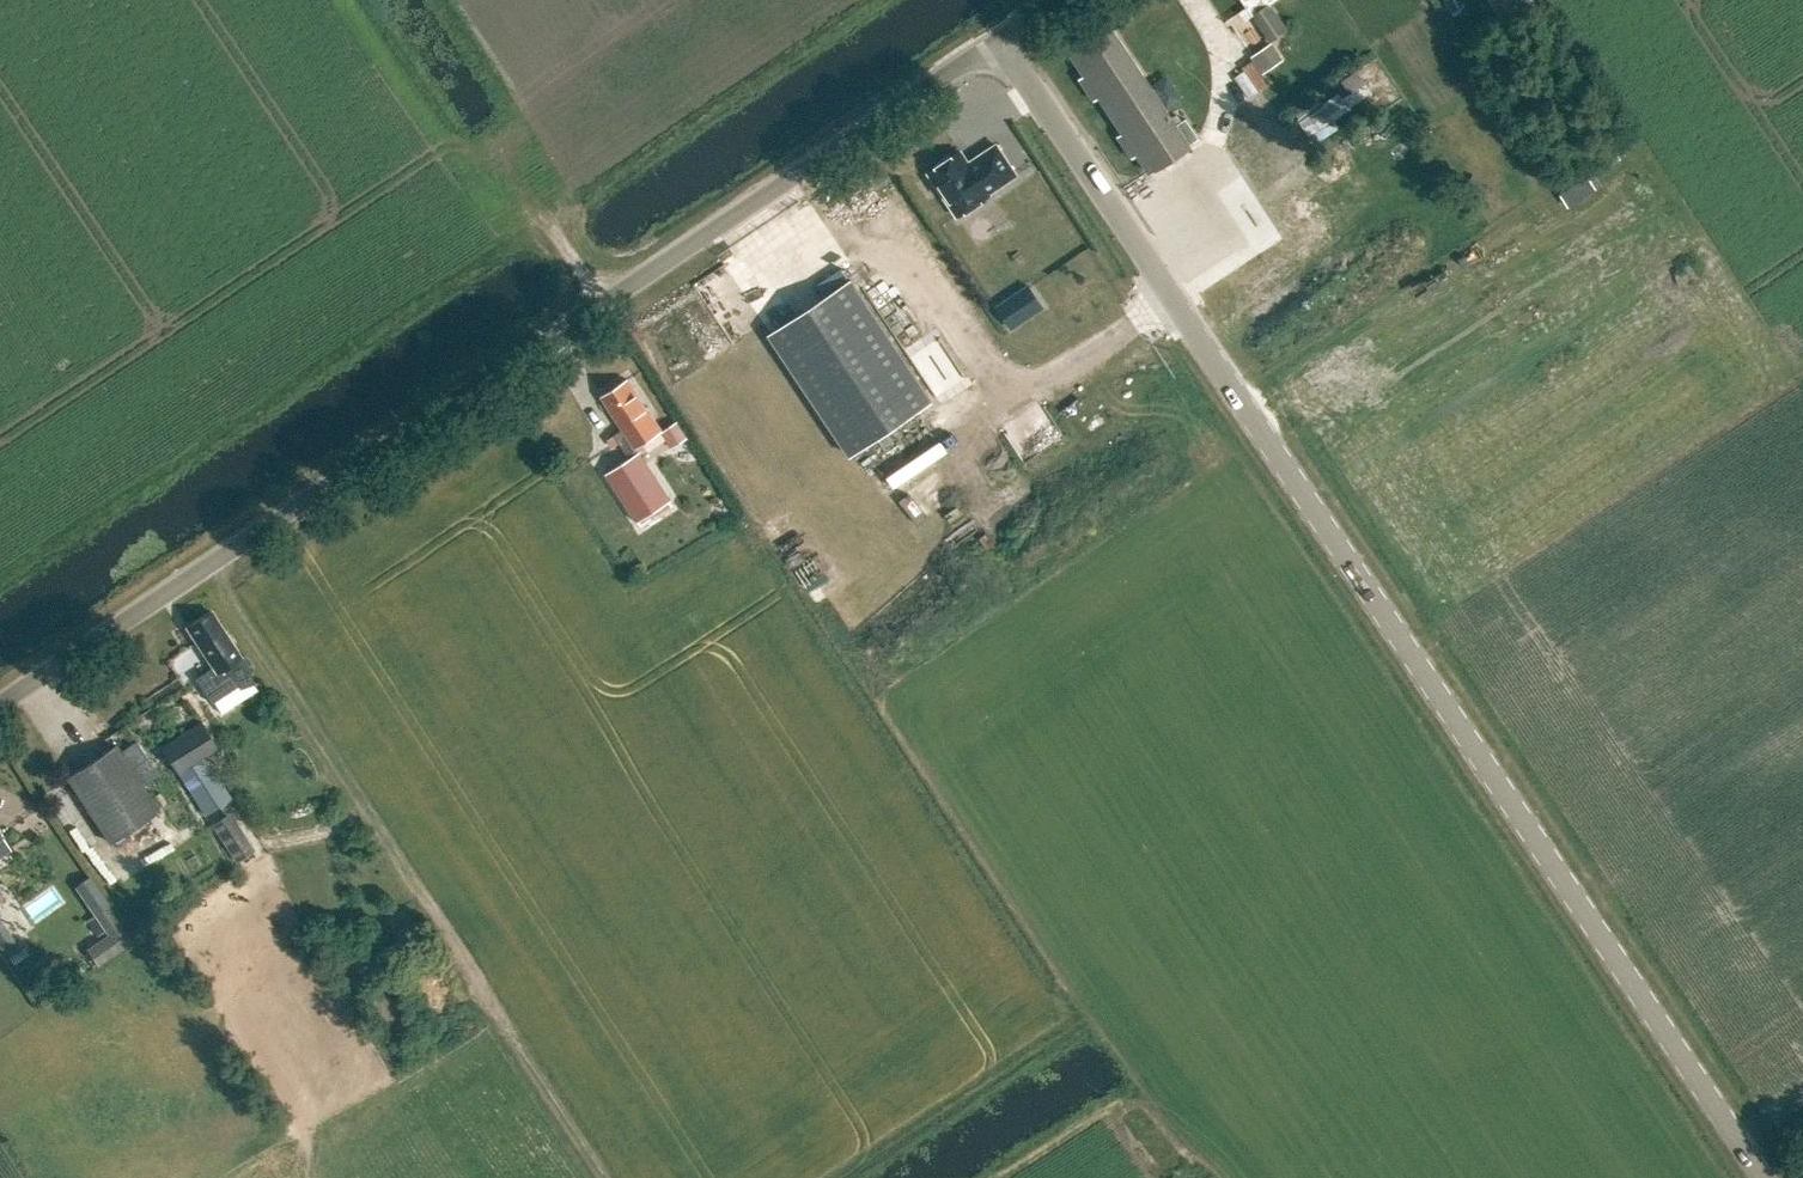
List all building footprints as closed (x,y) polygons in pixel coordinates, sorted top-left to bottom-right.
[(1271,42),(1288,31),(1271,5),(1278,0),(1243,0),(1271,42)] [(1191,147),(1113,30),(1074,56),(1086,74),(1081,78),(1095,100),(1100,97),(1124,132),(1119,136),(1134,159),(1140,155),(1152,173),(1191,147)] [(1271,43),(1252,57),(1254,59),(1263,72),(1282,59),(1271,43)] [(1254,59),(1242,68),(1258,91),(1270,83),(1263,72),(1254,59)] [(1288,115),(1310,140),(1370,89),(1348,64),(1288,115)] [(929,172),(958,216),(990,195),(989,193),(1016,175),(997,145),(978,157),(979,159),(970,165),(961,151),(944,162),(941,161),(934,166),(933,169),(929,172)] [(770,334),(690,387),(823,586),(903,533),(851,455),(932,401),(851,280),(770,334)] [(1011,327),(1022,320),(1008,300),(998,307),(1011,327)] [(630,459),(639,453),(640,453),(637,448),(662,431),(650,413),(649,414),(627,380),(602,396),(624,429),(614,435),(630,459)] [(639,453),(630,459),(606,474),(638,523),(671,502),(639,453)] [(911,504),(940,479),(929,466),(900,491),(911,504)] [(241,657),(211,612),(188,628),(215,668),(197,680),(213,705),(239,687),(241,690),(256,686),(246,656),(241,657)] [(191,653),(178,664),(187,675),(201,663),(191,653)] [(177,774),(192,765),(219,748),(201,720),(160,746),(177,774)] [(111,844),(160,812),(116,746),(67,778),(111,844)] [(203,815),(217,806),(192,765),(177,774),(203,815)] [(236,861),(255,849),(230,811),(211,823),(236,861)] [(29,923),(61,900),(51,885),(19,909),(29,923)] [(98,963),(134,939),(109,903),(94,913),(108,932),(87,947),(98,963)] [(13,941),(0,922),(0,950),(13,941)]
